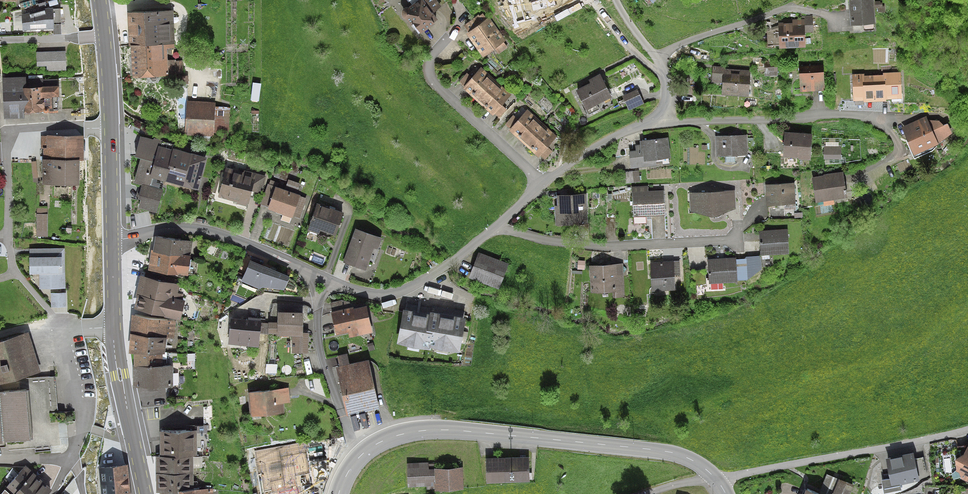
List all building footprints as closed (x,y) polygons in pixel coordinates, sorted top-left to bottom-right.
[(408,0),(414,8),(411,11),(407,7),(404,11),(404,15),(406,19),(410,17),(422,34),(440,20),(436,14),(443,9),(436,0),(409,0),(408,0)] [(529,10),(541,6),(540,1),(544,0),(526,0),(529,10)] [(851,25),(875,23),(873,0),(849,0),(851,25)] [(53,9),(22,14),(25,32),(56,28),(53,9)] [(510,48),(484,13),(469,25),(475,32),(470,35),(487,57),(497,49),(501,54),(510,48)] [(175,16),(134,19),(138,76),(183,73),(182,59),(171,60),(170,48),(177,48),(175,16)] [(781,24),(781,46),(805,46),(804,34),(812,33),(811,18),(800,18),(801,23),(781,24)] [(68,52),(37,54),(38,65),(50,64),(50,71),(69,70),(68,52)] [(721,67),(713,67),(713,75),(720,76),(719,93),(746,95),(747,72),(721,71),(721,67)] [(802,71),(805,95),(827,92),(824,69),(802,71)] [(866,75),(853,76),(855,97),(866,96),(867,103),(889,101),(889,95),(903,93),(901,70),(885,71),(886,78),(866,80),(866,75)] [(475,80),(469,75),(463,82),(468,87),(466,89),(495,115),(497,113),(502,118),(508,112),(502,106),(511,96),(483,71),(475,80)] [(577,90),(589,114),(597,109),(595,105),(610,97),(599,74),(589,79),(591,83),(577,90)] [(30,78),(6,79),(10,121),(29,119),(29,111),(64,109),(61,79),(30,81),(30,78)] [(637,91),(622,98),(628,111),(643,104),(637,91)] [(219,106),(189,103),(186,133),(214,136),(215,132),(226,133),(227,119),(217,118),(219,106)] [(512,119),(508,124),(515,130),(511,134),(540,159),(544,155),(550,160),(555,154),(549,149),(556,142),(526,117),(520,125),(512,119)] [(926,117),(902,129),(914,153),(953,133),(948,122),(928,122),(926,117)] [(165,140),(140,134),(133,158),(143,161),(137,183),(145,186),(142,200),(146,201),(145,208),(158,211),(166,179),(199,187),(206,160),(163,149),(165,140)] [(811,137),(784,135),(783,157),(810,158),(811,137)] [(84,137),(41,136),(41,149),(43,149),(43,160),(79,161),(83,161),(84,137)] [(748,137),(718,138),(718,155),(749,154),(748,137)] [(871,143),(872,153),(881,152),(880,142),(871,143)] [(633,168),(657,165),(656,159),(671,157),(669,143),(648,145),(648,152),(632,154),(633,168)] [(842,149),(828,149),(828,159),(842,159),(842,149)] [(79,161),(43,160),(42,185),(79,186),(79,161)] [(249,177),(229,171),(221,199),(251,208),(256,192),(263,194),(268,178),(250,173),(249,177)] [(828,179),(816,181),(820,201),(844,196),(843,190),(850,189),(846,171),(827,174),(828,179)] [(289,191),(281,188),(272,209),(298,220),(307,198),(297,194),(300,186),(292,183),(289,191)] [(794,183),(765,185),(767,206),(796,204),(794,183)] [(648,190),(634,191),(637,226),(649,225),(649,218),(666,217),(664,193),(648,194),(648,190)] [(737,194),(693,197),(694,211),(719,217),(738,207),(737,194)] [(585,196),(558,198),(560,223),(586,221),(585,196)] [(348,214),(318,205),(311,230),(340,239),(348,214)] [(47,215),(37,215),(37,235),(47,235),(47,215)] [(382,238),(356,229),(344,262),(366,270),(374,247),(378,249),(382,238)] [(789,231),(762,234),(764,257),(791,254),(789,231)] [(192,242),(155,236),(153,250),(151,250),(148,271),(187,277),(192,242)] [(64,251),(33,251),(34,277),(44,277),(43,289),(64,288),(64,251)] [(508,265),(479,255),(471,277),(500,287),(508,265)] [(709,260),(711,287),(741,284),(740,280),(748,280),(747,263),(739,263),(739,258),(709,260)] [(674,267),(652,268),(654,292),(676,291),(675,276),(681,275),(680,260),(674,261),(674,267)] [(255,262),(244,284),(259,292),(262,287),(288,291),(293,279),(255,262)] [(619,270),(593,272),(595,294),(616,292),(616,298),(626,297),(623,262),(619,262),(619,270)] [(145,276),(137,310),(181,321),(185,302),(178,300),(181,285),(145,276)] [(330,302),(339,337),(376,330),(370,308),(353,309),(351,302),(344,300),(330,302)] [(433,316),(406,311),(399,346),(431,352),(432,347),(462,352),(468,318),(434,312),(433,316)] [(303,313),(278,312),(277,336),(293,336),(292,353),(308,354),(308,333),(303,333),(303,313)] [(172,324),(136,317),(132,354),(136,356),(137,369),(138,387),(176,386),(175,365),(163,365),(163,353),(168,353),(168,338),(172,324)] [(260,321),(231,319),(228,345),(257,348),(260,321)] [(0,347),(0,388),(41,374),(28,338),(0,347)] [(345,351),(336,353),(339,366),(348,364),(345,351)] [(339,366),(335,367),(346,415),(378,408),(366,360),(348,364),(339,366)] [(0,395),(0,445),(8,445),(9,451),(62,446),(60,424),(50,424),(49,413),(55,412),(53,381),(30,383),(31,393),(0,395)] [(243,392),(245,416),(282,412),(281,403),(288,403),(286,388),(243,392)] [(161,493),(214,493),(214,489),(193,489),(193,459),(212,459),(212,424),(185,424),(185,428),(155,428),(155,449),(151,449),(151,484),(158,484),(158,492),(161,492),(161,493)] [(957,456),(951,458),(956,469),(954,471),(957,472),(961,480),(967,483),(967,445),(955,448),(957,456)] [(298,451),(281,454),(283,466),(289,465),(293,485),(316,480),(314,471),(322,469),(319,451),(299,455),(298,451)] [(887,460),(891,486),(919,481),(915,456),(887,460)] [(485,460),(486,484),(530,483),(530,459),(485,460)] [(429,463),(406,464),(407,484),(432,483),(432,492),(461,490),(460,468),(429,469),(429,463)] [(96,468),(98,493),(125,493),(123,466),(96,468)] [(47,493),(26,475),(9,493),(47,493)] [(854,486),(828,476),(821,493),(851,493),(854,486)]
